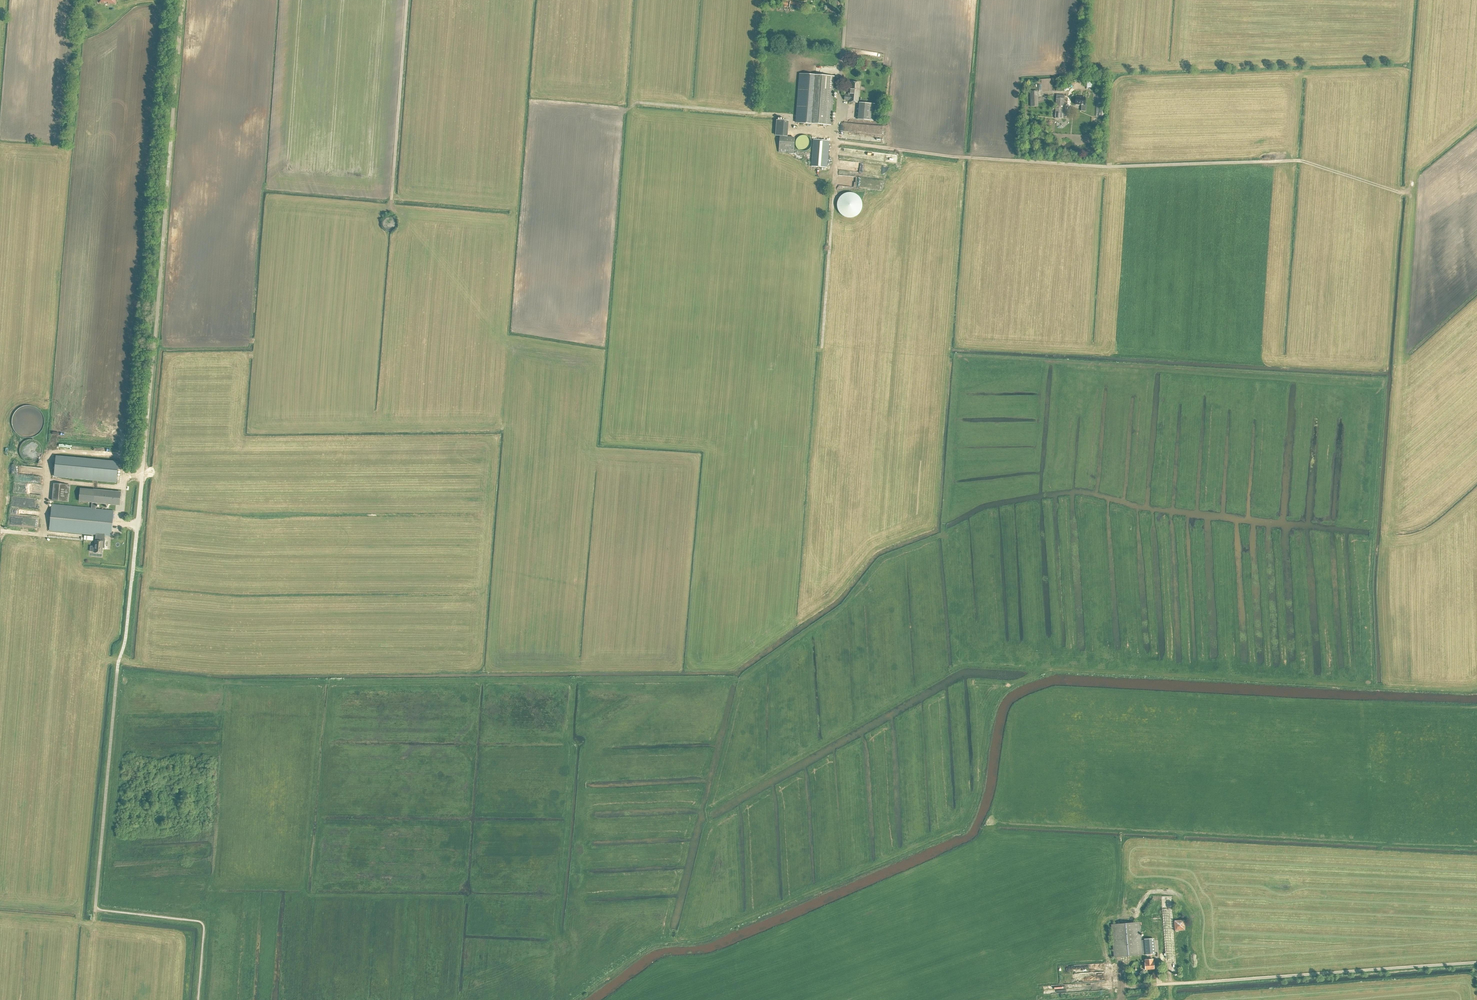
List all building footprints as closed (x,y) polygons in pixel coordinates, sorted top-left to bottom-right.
[(790,2),(789,8),(803,10),(803,9),(805,10),(806,5),(790,2)] [(800,74),(797,123),(831,125),(834,77),(800,74)] [(845,95),(844,100),(849,100),(849,102),(858,103),(860,85),(859,85),(859,83),(852,82),(851,87),(850,87),(850,90),(848,90),(848,95),(845,95)] [(1064,99),(1064,95),(1056,95),(1055,119),(1063,119),(1065,99),(1064,99)] [(1081,105),(1081,111),(1086,111),(1086,104),(1085,104),(1085,98),(1076,97),(1075,105),(1081,105)] [(861,102),(860,119),(876,121),(878,104),(861,102)] [(788,137),(789,127),(777,126),(776,137),(780,137),(788,137)] [(797,139),(796,141),(796,143),(796,146),(797,148),(798,149),(800,151),(803,151),(805,151),(807,151),(809,149),(811,148),(812,146),(812,143),(812,141),(811,139),(809,137),(807,136),(805,135),(803,135),(800,136),(798,137),(797,139)] [(814,140),(812,166),(827,168),(829,141),(814,140)] [(118,462),(55,457),(53,476),(116,482),(118,462)] [(54,483),(52,500),(68,502),(70,485),(54,483)] [(120,505),(121,492),(80,488),(79,501),(92,502),(91,509),(52,505),(49,530),(96,535),(95,541),(95,547),(91,546),(91,551),(94,551),(94,553),(102,553),(103,541),(102,541),(102,535),(111,536),(114,511),(95,509),(96,503),(120,505)] [(1165,953),(1160,954),(1160,961),(1176,960),(1172,908),(1162,908),(1165,953)] [(1151,918),(1153,932),(1163,932),(1162,917),(1151,918)] [(1187,930),(1187,919),(1176,919),(1177,930),(1187,930)] [(1152,938),(1143,939),(1143,940),(1142,940),(1140,922),(1111,924),(1114,957),(1154,953),(1153,938),(1152,938)] [(1146,958),(1146,959),(1145,959),(1145,962),(1144,963),(1145,970),(1154,969),(1153,962),(1153,959),(1152,959),(1152,958),(1146,958)]
